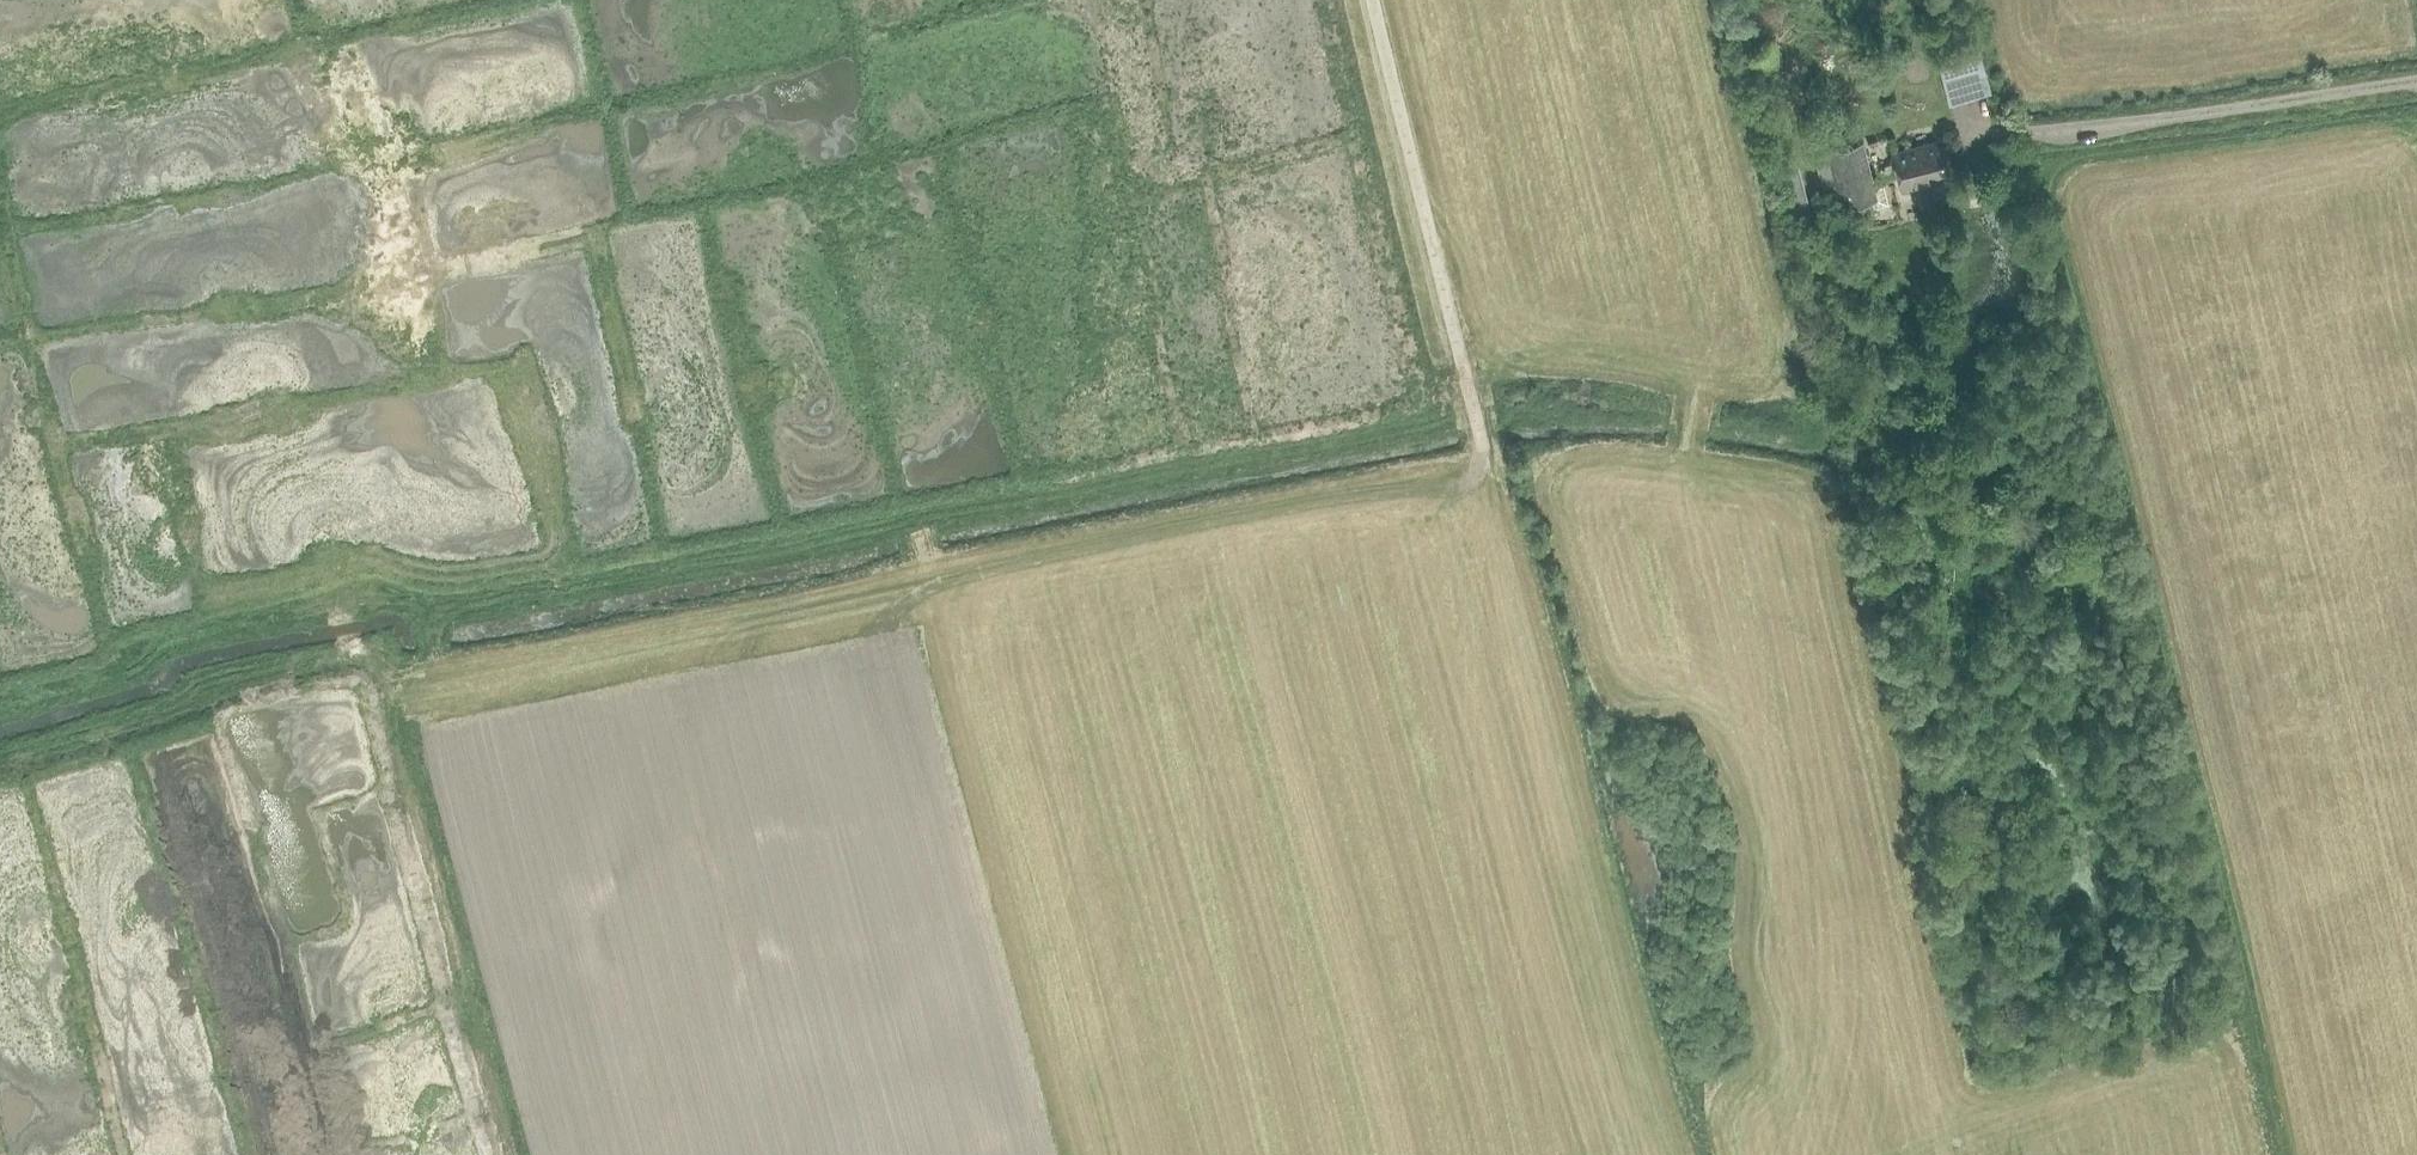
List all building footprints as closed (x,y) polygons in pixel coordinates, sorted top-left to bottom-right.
[(1941,46),(1948,97),(1991,91),(1984,40),(1941,46)] [(1826,149),(1839,202),(1840,206),(1867,200),(1870,209),(1889,205),(1884,185),(1875,187),(1863,140),(1826,149)] [(1901,192),(1940,182),(1938,175),(1949,172),(1941,140),(1891,153),(1901,192)] [(1800,160),(1783,164),(1796,213),(1813,209),(1800,160)]
